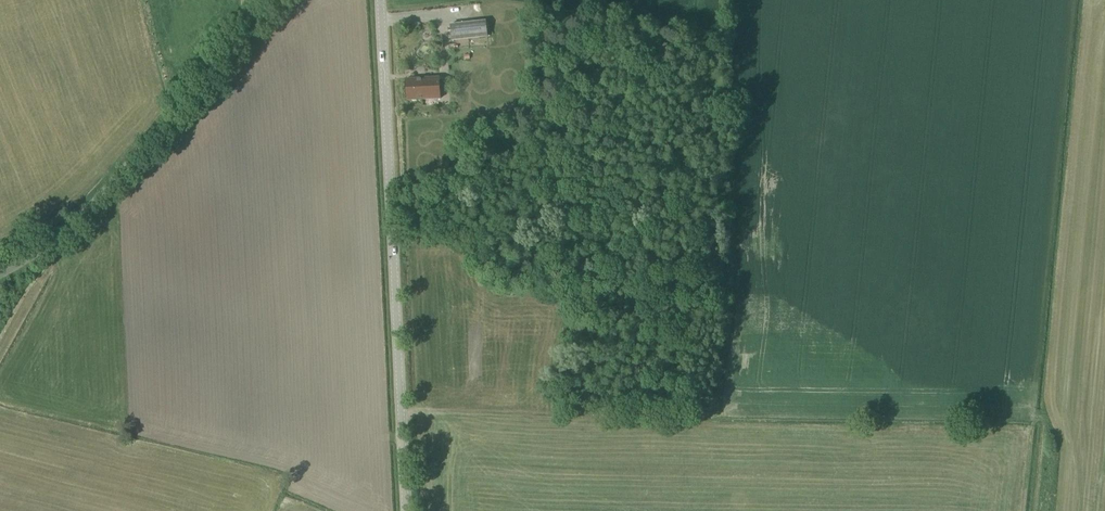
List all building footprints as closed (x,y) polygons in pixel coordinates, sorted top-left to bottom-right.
[(451,41),(487,37),(485,20),(450,24),(451,41)] [(406,100),(439,98),(438,76),(405,78),(406,100)]
